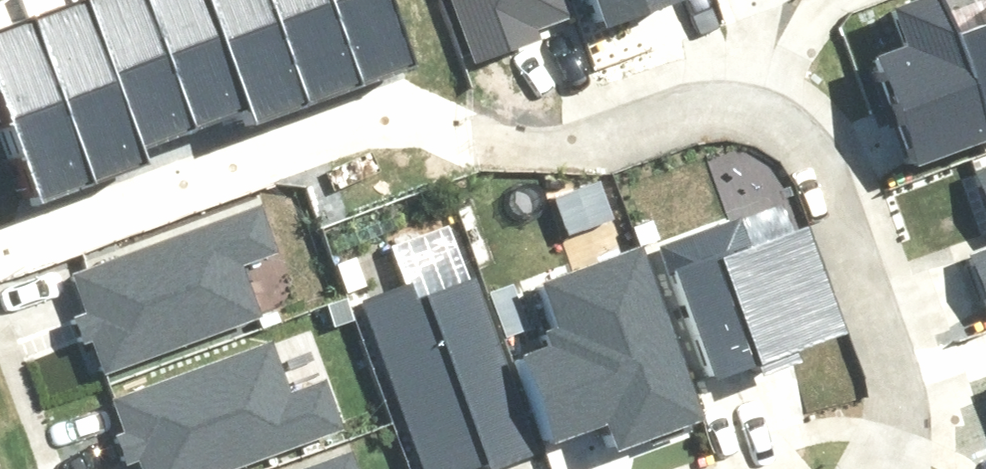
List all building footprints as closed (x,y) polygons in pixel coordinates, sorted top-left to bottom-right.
[(19,193),(396,56),(376,0),(42,0),(0,15),(0,141),(19,193)] [(466,56),(537,31),(533,22),(567,10),(564,0),(446,0),(466,56)] [(595,18),(647,0),(589,0),(595,18)] [(865,52),(905,158),(979,131),(942,34),(930,0),(888,0),(878,3),(893,41),(865,52)] [(942,34),(979,131),(985,128),(985,18),(942,34)] [(966,168),(985,220),(985,161),(966,168)] [(91,336),(102,367),(259,311),(239,257),(271,245),(255,202),(70,269),(82,302),(72,305),(84,339),(91,336)] [(650,240),(698,373),(831,325),(795,224),(750,239),(739,208),(650,240)] [(968,240),(985,286),(985,234),(968,240)] [(514,349),(543,434),(601,414),(610,439),(693,410),(635,241),(531,277),(546,321),(534,325),(539,340),(514,349)] [(417,468),(433,468),(478,452),(482,462),(533,443),(468,269),(410,291),(405,277),(352,296),(417,468)] [(114,389),(125,419),(117,422),(129,455),(140,451),(146,468),(194,468),(336,418),(321,375),(289,387),(269,333),(114,389)] [(342,448),(283,468),(349,468),(342,448)]
